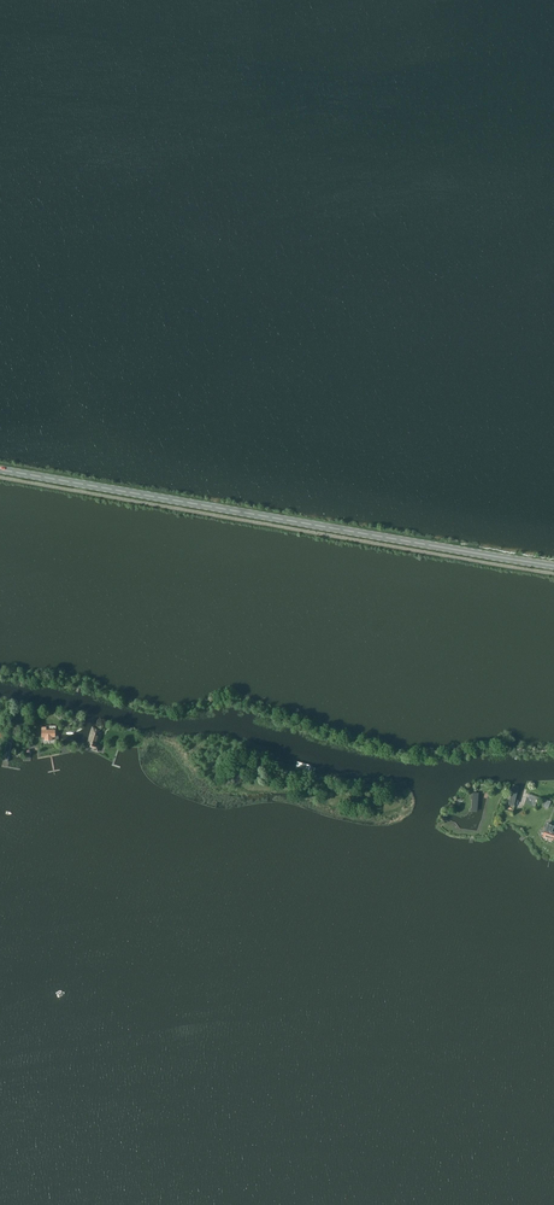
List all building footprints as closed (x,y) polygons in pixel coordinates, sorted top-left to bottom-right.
[(46,731),(46,727),(42,728),(42,738),(46,738),(46,741),(53,741),(54,738),(56,738),(56,731),(46,731)] [(100,735),(101,731),(93,729),(88,743),(91,744),(90,748),(99,751),(100,746),(96,745),(99,734),(100,735)] [(12,743),(7,742),(3,761),(8,762),(12,743)] [(519,786),(513,785),(508,804),(514,806),(519,786)] [(532,806),(534,800),(527,797),(525,803),(532,806)] [(553,839),(553,831),(553,830),(553,827),(553,826),(548,823),(543,837),(553,840),(553,839)]
